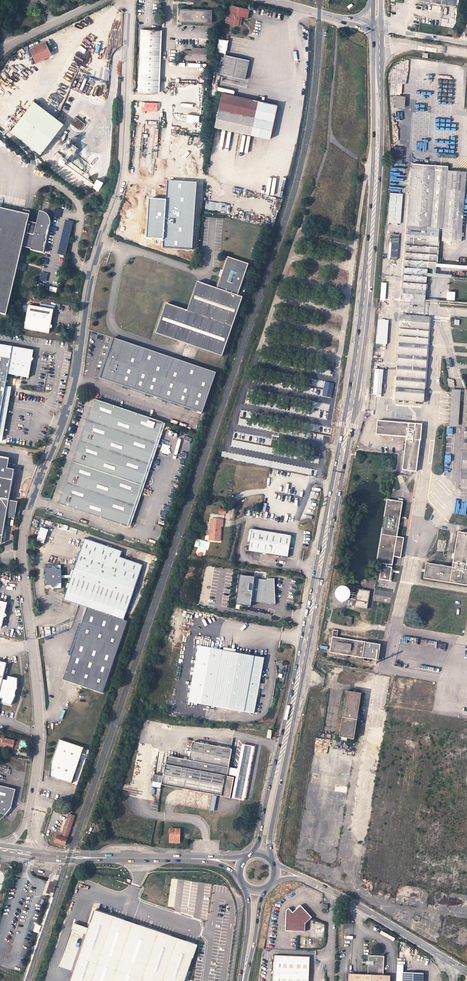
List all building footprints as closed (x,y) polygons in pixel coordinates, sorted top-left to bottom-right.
[(226,22),(237,25),(239,15),(242,16),(247,17),(248,10),(230,6),(226,22)] [(212,10),(180,9),(179,22),(212,23),(212,10)] [(135,43),(135,57),(140,57),(138,91),(159,92),(162,30),(141,29),(141,43),(135,43)] [(227,54),(229,40),(220,39),(218,53),(227,54)] [(45,42),(30,49),(36,62),(51,55),(45,42)] [(187,55),(187,51),(182,51),(181,60),(206,62),(206,50),(191,49),(191,51),(191,55),(187,55)] [(249,60),(224,55),(220,74),(245,79),(249,60)] [(88,87),(84,95),(100,103),(104,94),(88,87)] [(275,104),(223,93),(216,126),(268,138),(275,104)] [(397,95),(396,107),(406,108),(407,96),(397,95)] [(64,124),(34,101),(11,131),(41,154),(64,124)] [(143,103),(135,102),(133,122),(141,123),(143,103)] [(158,103),(145,102),(144,112),(158,112),(158,103)] [(85,124),(76,117),(71,124),(80,131),(85,124)] [(75,147),(68,142),(65,146),(67,148),(64,151),(63,151),(62,151),(61,152),(60,153),(59,153),(59,154),(59,155),(58,156),(58,157),(59,158),(59,159),(60,160),(60,161),(61,161),(62,161),(63,161),(64,161),(65,161),(66,160),(67,159),(67,158),(68,157),(68,156),(68,155),(67,155),(67,154),(70,150),(72,151),(75,147)] [(413,168),(402,301),(424,303),(429,246),(438,246),(439,227),(443,228),(461,229),(466,172),(413,168)] [(97,174),(92,171),(87,178),(91,182),(97,174)] [(101,191),(106,182),(98,178),(94,188),(101,191)] [(167,199),(149,198),(146,237),(163,239),(163,247),(193,249),(197,182),(168,181),(167,199)] [(30,215),(0,208),(0,311),(7,313),(23,245),(31,247),(31,248),(44,251),(45,246),(44,245),(45,241),(46,242),(47,237),(46,237),(47,233),(48,233),(49,229),(48,228),(49,224),(50,225),(50,224),(50,223),(51,223),(51,222),(51,221),(51,220),(50,220),(50,219),(50,218),(50,217),(49,217),(49,216),(49,215),(48,215),(48,214),(47,214),(47,213),(46,213),(46,212),(45,212),(44,212),(44,211),(43,211),(42,211),(41,211),(41,210),(40,211),(40,210),(37,223),(28,221),(30,215)] [(392,214),(391,223),(399,223),(399,214),(392,214)] [(443,228),(442,241),(460,242),(461,229),(443,228)] [(392,243),(391,258),(398,259),(399,237),(392,236),(392,239),(390,239),(389,242),(392,243)] [(154,333),(221,357),(242,298),(237,296),(248,264),(227,257),(216,289),(196,282),(186,311),(165,303),(154,333)] [(40,280),(47,281),(49,273),(42,272),(40,280)] [(449,291),(448,300),(456,300),(456,291),(449,291)] [(25,330),(50,335),(51,329),(52,329),(53,329),(53,328),(54,327),(54,326),(53,326),(52,325),(54,310),(29,306),(25,330)] [(401,316),(395,400),(424,403),(429,318),(401,316)] [(378,320),(377,337),(388,338),(389,321),(378,320)] [(215,373),(111,336),(99,370),(202,408),(215,373)] [(0,346),(0,408),(6,372),(29,376),(33,351),(0,346)] [(374,369),(372,394),(381,395),(384,370),(374,369)] [(331,399),(335,383),(325,380),(320,396),(331,399)] [(452,390),(450,427),(459,427),(461,391),(452,390)] [(129,532),(167,424),(97,400),(59,507),(129,532)] [(422,425),(377,421),(376,435),(407,438),(407,439),(406,439),(402,470),(408,471),(407,474),(411,474),(411,473),(410,473),(410,471),(416,472),(420,441),(421,441),(422,425)] [(3,536),(6,516),(15,518),(18,502),(9,501),(15,470),(7,469),(9,458),(0,457),(0,535),(3,536)] [(382,564),(379,579),(390,581),(392,568),(386,567),(387,565),(392,566),(394,556),(401,558),(404,538),(397,537),(402,503),(387,500),(377,563),(382,564)] [(459,501),(458,513),(466,514),(466,502),(459,501)] [(222,521),(223,516),(211,516),(210,537),(220,538),(221,523),(221,521),(222,521)] [(42,528),(37,541),(45,544),(50,530),(42,528)] [(288,557),(293,553),(297,535),(257,528),(255,537),(252,537),(251,542),(254,543),(253,550),(288,557)] [(424,579),(466,586),(466,571),(466,570),(466,563),(466,534),(458,533),(452,568),(427,564),(424,579)] [(99,692),(113,654),(124,621),(121,620),(129,596),(140,562),(119,554),(121,548),(82,535),(73,564),(67,564),(67,570),(58,570),(58,562),(50,562),(47,565),(43,564),(43,568),(38,571),(38,575),(42,578),(42,580),(57,583),(58,575),(69,575),(66,585),(63,595),(86,603),(84,607),(78,624),(82,631),(77,633),(81,638),(75,639),(76,642),(78,644),(72,646),(75,650),(69,652),(60,679),(99,692)] [(270,595),(270,592),(272,592),(272,579),(264,578),(264,580),(253,578),(249,600),(268,604),(269,604),(270,604),(271,604),(271,603),(272,603),(272,602),(273,602),(273,601),(273,600),(273,599),(273,598),(273,597),(272,597),(272,596),(271,596),(271,595),(270,595)] [(336,589),(337,602),(354,602),(354,588),(336,589)] [(358,590),(355,607),(367,609),(370,592),(358,590)] [(86,603),(63,595),(61,599),(84,607),(86,603)] [(334,630),(330,653),(345,655),(344,658),(347,659),(348,655),(378,660),(380,645),(337,638),(338,631),(334,630)] [(255,714),(265,658),(201,644),(190,700),(255,714)] [(0,660),(0,697),(4,697),(3,703),(13,705),(18,695),(17,691),(20,687),(19,675),(9,673),(8,679),(3,678),(7,662),(0,660)] [(347,692),(339,737),(342,738),(347,739),(354,740),(361,694),(347,692)] [(15,741),(4,738),(2,746),(15,750),(16,746),(14,745),(15,741)] [(83,747),(59,739),(52,764),(51,776),(72,783),(83,747)] [(190,761),(180,759),(164,756),(162,762),(167,763),(162,784),(230,797),(234,777),(227,776),(231,749),(193,742),(190,761)] [(4,815),(11,808),(16,789),(0,785),(0,814),(4,815)] [(63,837),(68,839),(73,822),(69,820),(63,837)] [(180,829),(171,829),(170,842),(180,842),(180,829)] [(68,839),(63,837),(59,836),(56,843),(65,846),(68,839)] [(154,886),(145,883),(142,892),(151,895),(154,886)] [(196,945),(93,910),(97,899),(79,893),(55,964),(73,971),(70,980),(184,980),(196,945)] [(286,909),(285,930),(304,931),(305,923),(311,917),(300,904),(292,911),(288,907),(286,909)] [(271,980),(308,980),(309,956),(274,954),(274,961),(272,960),(271,980)] [(352,980),(389,980),(389,975),(380,975),(381,956),(368,955),(367,961),(369,961),(369,964),(367,964),(367,974),(352,973),(352,980)] [(55,964),(53,971),(66,976),(65,980),(70,980),(73,971),(55,964)] [(423,973),(403,972),(402,980),(423,980),(423,973)]
